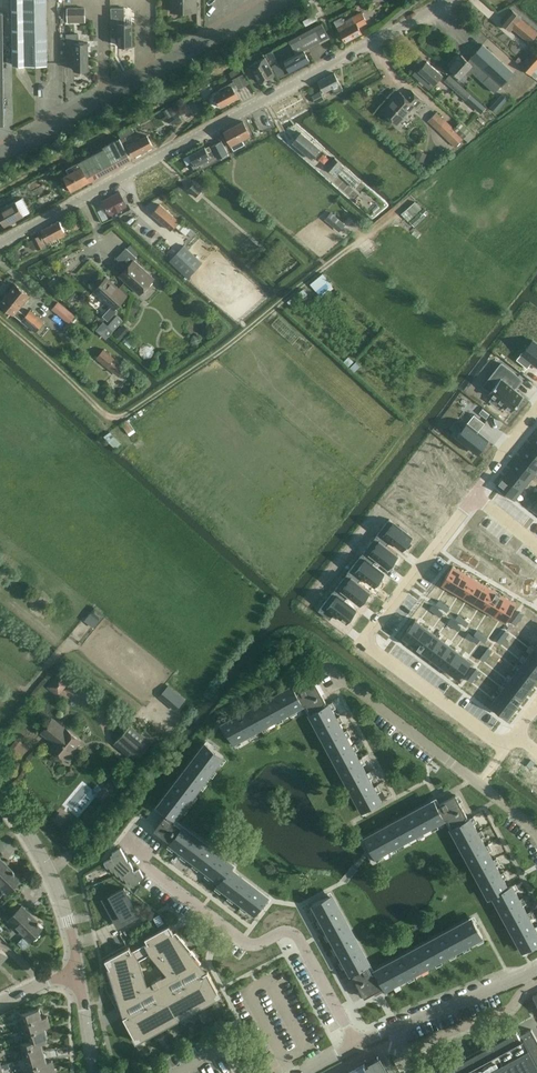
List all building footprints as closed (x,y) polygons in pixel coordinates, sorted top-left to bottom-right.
[(13,36),(14,65),(47,64),(46,0),(13,0),(13,36)] [(171,11),(196,11),(196,0),(171,0),(171,11)] [(306,9),(313,6),(309,0),(303,3),(306,9)] [(125,7),(111,8),(111,12),(111,17),(112,36),(112,37),(118,37),(119,37),(119,45),(123,45),(127,50),(132,45),(133,45),(133,36),(132,23),(125,23),(125,22),(125,12),(125,7)] [(85,19),(85,8),(67,8),(67,22),(74,22),(74,19),(85,19)] [(522,36),(529,41),(536,32),(536,31),(520,17),(521,17),(512,10),(501,22),(511,30),(512,27),(522,36)] [(335,21),(343,36),(346,42),(361,34),(358,28),(367,23),(362,12),(344,21),(342,18),(335,21)] [(315,14),(303,20),(306,25),(318,19),(315,14)] [(296,54),(284,61),(290,72),(309,61),(304,51),(322,41),(329,37),(322,24),(322,23),(295,37),(289,40),(290,42),(291,44),(296,54)] [(67,61),(74,61),(74,69),(78,69),(83,74),(87,69),(88,69),(88,43),(79,43),(79,34),(67,34),(67,61)] [(450,67),(461,77),(466,72),(469,75),(473,72),(495,92),(501,85),(502,86),(513,73),(483,44),(470,57),(471,58),(468,60),(461,54),(450,67)] [(520,65),(531,74),(531,75),(536,68),(536,55),(533,51),(524,61),(520,65)] [(265,56),(250,64),(255,73),(260,82),(275,74),(272,68),(265,56)] [(518,57),(515,60),(520,65),(524,61),(518,57)] [(413,74),(430,88),(433,84),(434,85),(441,77),(442,78),(444,76),(427,61),(419,70),(418,68),(413,74)] [(277,65),(272,68),(275,74),(278,78),(285,74),(279,64),(277,65)] [(245,73),(242,66),(229,72),(234,81),(220,89),(221,92),(214,95),(221,107),(239,97),(233,86),(236,85),(238,90),(250,83),(245,73)] [(341,83),(334,72),(318,81),(324,92),(332,88),(335,93),(343,89),(341,83)] [(471,93),(449,74),(444,80),(466,99),(471,93)] [(399,91),(382,111),(396,124),(413,105),(416,108),(423,101),(411,90),(405,96),(399,91)] [(321,91),(312,95),(315,103),(324,98),(321,91)] [(508,99),(502,94),(490,107),(496,112),(508,99)] [(178,112),(169,119),(173,125),(173,124),(182,118),(178,112)] [(464,138),(446,120),(438,130),(456,147),(464,138)] [(231,143),(249,133),(243,122),(225,131),(231,143)] [(131,126),(118,134),(121,139),(125,137),(129,134),(134,132),(131,126)] [(319,153),(321,150),(301,133),(292,143),(311,159),(317,151),(319,153)] [(135,139),(136,141),(127,145),(133,157),(153,146),(147,135),(141,138),(140,136),(135,139)] [(69,172),(65,175),(64,175),(72,190),(90,180),(90,182),(132,159),(119,137),(103,146),(104,148),(79,161),(67,168),(69,172)] [(220,157),(221,159),(229,155),(228,153),(221,141),(211,146),(218,158),(220,157)] [(205,146),(189,155),(193,161),(193,162),(195,166),(196,165),(200,163),(202,166),(208,163),(207,159),(211,157),(214,155),(209,146),(206,148),(205,146)] [(417,153),(415,158),(423,162),(426,156),(417,153)] [(333,173),(334,172),(337,175),(339,173),(353,187),(358,181),(344,168),(345,166),(342,164),(334,157),(325,167),(333,173)] [(194,182),(188,189),(196,196),(202,190),(194,182)] [(120,192),(103,201),(111,214),(120,209),(127,205),(120,192)] [(24,216),(16,201),(0,209),(0,217),(5,226),(24,216)] [(415,214),(421,208),(415,201),(409,207),(402,213),(408,220),(415,214)] [(160,204),(152,213),(171,230),(175,226),(186,235),(187,233),(191,229),(180,219),(179,221),(160,204)] [(331,212),(324,219),(339,232),(345,224),(331,212)] [(78,220),(71,223),(74,229),(81,226),(78,220)] [(65,232),(59,221),(42,230),(48,241),(58,236),(59,238),(66,235),(64,232),(65,232)] [(33,239),(34,240),(38,248),(45,245),(40,235),(33,239)] [(116,258),(126,267),(118,275),(140,295),(155,278),(135,259),(137,257),(126,247),(116,258)] [(332,285),(322,273),(310,283),(316,291),(316,290),(320,295),(332,285)] [(93,290),(111,307),(102,316),(108,321),(118,310),(116,308),(128,295),(107,276),(93,290)] [(0,302),(0,303),(14,314),(14,315),(21,320),(36,332),(43,324),(45,322),(30,309),(26,315),(19,309),(18,309),(29,295),(15,284),(0,302)] [(52,309),(69,323),(75,315),(58,301),(52,309)] [(104,322),(99,328),(108,336),(113,331),(123,320),(118,315),(107,325),(104,322)] [(132,316),(126,323),(130,326),(136,320),(132,316)] [(118,329),(114,333),(120,339),(124,335),(118,329)] [(193,334),(190,341),(197,344),(200,337),(193,334)] [(516,359),(527,368),(532,361),(536,366),(536,343),(533,340),(522,353),(521,353),(516,359)] [(96,357),(114,372),(121,363),(103,348),(96,357)] [(501,363),(489,378),(497,384),(489,393),(493,397),(490,401),(498,407),(501,403),(512,411),(524,396),(515,389),(516,388),(514,386),(520,378),(511,370),(501,363)] [(483,408),(479,413),(486,419),(490,414),(483,408)] [(456,436),(455,437),(477,454),(481,449),(489,439),(478,430),(485,422),(481,419),(474,413),(474,414),(456,436)] [(528,446),(536,453),(536,434),(528,446)] [(517,459),(536,474),(536,453),(528,446),(517,459)] [(507,471),(525,485),(534,473),(536,475),(536,474),(517,459),(507,471)] [(507,471),(497,485),(514,499),(525,485),(507,471)] [(389,518),(375,537),(379,541),(379,540),(386,545),(390,539),(402,549),(412,536),(406,532),(407,530),(400,525),(399,526),(389,518)] [(375,537),(361,556),(365,559),(365,558),(372,563),(376,558),(388,567),(398,554),(386,545),(379,540),(379,541),(375,537)] [(361,556),(347,574),(351,577),(351,576),(370,591),(358,581),(362,576),(374,585),(376,582),(377,583),(383,576),(382,575),(384,572),(372,563),(365,558),(365,559),(361,556)] [(453,565),(442,583),(453,589),(464,571),(453,565)] [(464,571),(453,589),(464,595),(474,577),(464,571)] [(347,574),(332,592),(337,595),(337,594),(344,600),(348,594),(360,603),(370,591),(351,576),(351,577),(347,574)] [(474,577),(464,595),(474,601),(484,584),(474,577)] [(484,584),(474,601),(484,607),(495,590),(484,584)] [(495,590),(484,607),(494,613),(505,596),(495,590)] [(332,592),(319,610),(329,618),(334,612),(346,621),(348,619),(349,620),(355,612),(354,611),(356,609),(344,600),(337,594),(337,595),(332,592)] [(505,596),(494,613),(505,620),(516,602),(505,596)] [(415,619),(403,636),(413,643),(425,626),(415,619)] [(425,626),(413,643),(421,649),(434,633),(425,626)] [(434,633),(421,649),(431,656),(443,640),(434,633)] [(443,640),(431,656),(440,663),(452,647),(443,640)] [(528,656),(536,663),(536,648),(535,646),(528,656)] [(452,647),(440,663),(449,670),(461,653),(452,647)] [(449,670),(458,677),(471,661),(461,653),(449,670)] [(520,665),(536,678),(536,663),(528,656),(520,665)] [(520,665),(513,675),(530,687),(536,678),(520,665)] [(60,671),(46,687),(57,695),(58,694),(59,694),(69,683),(68,682),(70,680),(60,671)] [(513,675),(506,684),(522,697),(530,687),(513,675)] [(296,690),(303,705),(307,703),(312,712),(326,705),(325,702),(327,701),(315,680),(297,690),(296,690)] [(279,691),(290,712),(303,705),(296,690),(297,690),(295,687),(294,687),(292,684),(279,691)] [(506,684),(499,694),(515,706),(522,697),(506,684)] [(168,685),(159,697),(175,711),(185,699),(168,685)] [(265,699),(264,699),(275,720),(290,712),(279,691),(265,699)] [(499,694),(491,704),(507,716),(515,706),(499,694)] [(264,699),(250,707),(262,727),(275,720),(264,699)] [(308,714),(317,729),(338,718),(330,703),(326,705),(312,712),(308,714)] [(237,714),(236,714),(247,735),(262,727),(250,707),(239,713),(237,714)] [(230,718),(223,722),(225,725),(231,737),(234,742),(247,735),(236,714),(230,718)] [(66,758),(81,740),(67,728),(66,729),(54,718),(43,731),(55,742),(52,746),(66,758)] [(317,729),(324,742),(345,731),(338,718),(317,729)] [(131,724),(116,741),(131,754),(137,759),(152,743),(151,742),(141,733),(131,724)] [(324,742),(331,755),(352,744),(345,731),(324,742)] [(196,753),(199,755),(215,768),(224,756),(208,744),(205,741),(196,753)] [(331,755),(339,770),(360,759),(352,744),(331,755)] [(187,765),(190,767),(206,780),(215,768),(199,755),(196,753),(187,765)] [(339,770),(346,784),(367,772),(360,759),(339,770)] [(178,777),(181,779),(197,791),(206,780),(190,767),(187,765),(178,777)] [(346,784),(355,799),(375,787),(367,772),(346,784)] [(178,777),(167,791),(186,805),(197,791),(181,779),(178,777)] [(375,787),(355,799),(361,812),(382,800),(375,787)] [(158,803),(157,805),(160,807),(167,813),(175,819),(186,805),(167,791),(158,803)] [(437,805),(445,820),(449,818),(453,826),(467,818),(466,817),(468,816),(457,795),(437,805)] [(434,798),(420,806),(432,827),(445,820),(437,805),(436,802),(434,798)] [(406,813),(405,814),(417,835),(432,827),(420,806),(406,813)] [(60,811),(53,819),(56,822),(60,825),(63,822),(67,817),(60,811)] [(170,838),(172,839),(180,826),(174,821),(175,819),(167,813),(155,829),(169,840),(170,838)] [(405,814),(392,821),(393,825),(403,842),(417,835),(405,814)] [(450,828),(457,842),(478,830),(471,817),(469,817),(467,818),(453,826),(450,828)] [(379,828),(378,829),(389,850),(390,849),(403,842),(393,825),(392,821),(379,828)] [(171,841),(169,843),(181,852),(196,833),(195,832),(184,824),(181,827),(172,839),(171,841)] [(378,829),(364,836),(365,837),(366,839),(372,850),(376,857),(389,850),(378,829)] [(478,830),(457,842),(458,843),(465,856),(468,854),(486,845),(478,830)] [(196,833),(181,852),(194,862),(208,843),(208,842),(196,833)] [(208,843),(194,862),(207,872),(222,853),(208,843)] [(465,856),(473,871),(494,860),(486,845),(468,854),(465,856)] [(144,876),(140,868),(134,871),(133,868),(134,868),(130,861),(128,862),(121,847),(112,852),(113,853),(111,855),(112,857),(104,862),(106,867),(109,866),(112,871),(114,869),(117,874),(119,873),(122,878),(124,877),(127,882),(130,881),(132,886),(140,882),(139,879),(144,876)] [(222,853),(207,872),(209,873),(220,881),(230,869),(232,866),(235,863),(222,853)] [(19,878),(0,858),(0,886),(6,892),(19,878)] [(494,860),(473,871),(473,872),(480,884),(501,872),(494,860)] [(230,869),(220,881),(217,885),(231,895),(245,877),(232,866),(230,869)] [(501,872),(480,884),(481,885),(488,899),(491,897),(495,895),(509,887),(501,872)] [(243,880),(231,895),(243,905),(257,886),(245,877),(243,880)] [(495,895),(491,897),(493,900),(498,909),(519,898),(512,885),(509,887),(495,895)] [(257,886),(243,905),(255,914),(260,908),(267,898),(270,895),(258,886),(257,886)] [(124,888),(102,900),(116,923),(120,921),(122,925),(140,915),(128,894),(128,895),(124,888)] [(312,904),(320,918),(340,906),(333,893),(312,904)] [(519,898),(498,909),(499,910),(506,923),(527,911),(519,898)] [(8,919),(25,936),(29,940),(42,928),(28,914),(30,913),(22,905),(8,919)] [(320,918),(326,930),(347,919),(340,906),(320,918)] [(506,923),(514,937),(535,926),(527,911),(506,923)] [(472,916),(459,923),(470,944),(470,943),(483,936),(479,930),(474,919),(473,919),(472,916)] [(326,930),(333,943),(354,931),(347,919),(326,930)] [(459,923),(445,930),(447,934),(456,951),(470,944),(459,923)] [(169,924),(145,938),(147,942),(132,951),(129,946),(105,959),(110,968),(107,969),(119,1007),(123,1005),(127,1011),(122,1014),(137,1041),(220,995),(207,971),(203,973),(198,964),(201,962),(174,931),(169,924)] [(514,937),(522,951),(525,950),(535,944),(536,944),(536,930),(535,926),(514,937)] [(430,938),(441,959),(456,951),(445,930),(430,938)] [(333,943),(341,957),(362,946),(354,931),(333,943)] [(430,938),(415,946),(427,967),(441,959),(430,938)] [(341,957),(350,974),(354,972),(368,964),(371,963),(362,946),(341,957)] [(402,953),(413,974),(427,967),(415,946),(402,953)] [(402,953),(388,961),(399,982),(413,974),(402,953)] [(375,968),(376,972),(383,984),(386,989),(399,982),(388,961),(375,968)] [(379,986),(383,984),(376,972),(373,974),(368,964),(354,972),(355,974),(353,975),(365,996),(380,988),(379,986)] [(18,1024),(19,1030),(50,1021),(48,1016),(43,1017),(40,1008),(20,1014),(22,1023),(18,1024)] [(50,1021),(19,1030),(20,1034),(25,1033),(28,1042),(46,1037),(48,1036),(46,1027),(51,1026),(50,1021)] [(531,1029),(522,1035),(519,1036),(518,1033),(516,1030),(491,1044),(488,1046),(478,1051),(438,1072),(536,1072),(536,1040),(531,1029)] [(18,1045),(15,1046),(16,1046),(17,1051),(22,1049),(24,1058),(45,1053),(42,1044),(48,1042),(46,1038),(46,1037),(28,1042),(25,1043),(18,1045)] [(24,1058),(29,1072),(54,1065),(53,1060),(47,1061),(45,1053),(24,1058)] [(380,1056),(348,1072),(389,1072),(380,1056)] [(29,1072),(51,1072),(51,1071),(56,1070),(54,1065),(29,1072)]
